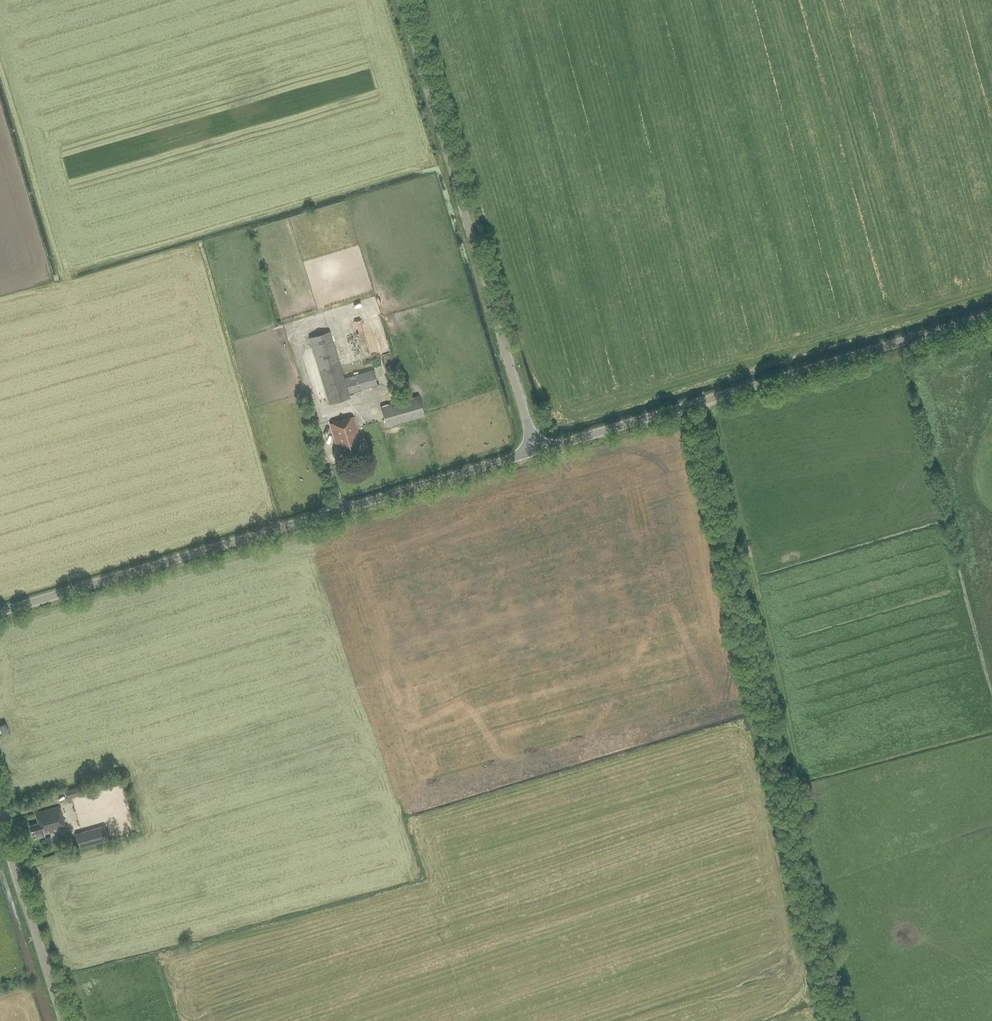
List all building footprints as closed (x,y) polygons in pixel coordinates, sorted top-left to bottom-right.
[(344,378),(330,331),(309,337),(329,404),(350,397),(349,393),(377,384),(373,369),(344,378)] [(392,382),(390,374),(384,375),(386,383),(389,383),(391,389),(395,388),(394,381),(392,382)] [(386,426),(424,415),(419,395),(381,407),(386,426)] [(358,445),(361,444),(353,416),(329,424),(336,446),(340,445),(343,456),(359,451),(358,445)] [(68,797),(80,794),(78,787),(66,791),(68,797)] [(37,823),(29,826),(32,835),(35,834),(36,838),(44,835),(45,835),(44,833),(65,827),(59,807),(35,814),(37,823)] [(80,847),(109,839),(105,825),(76,833),(80,847)]
